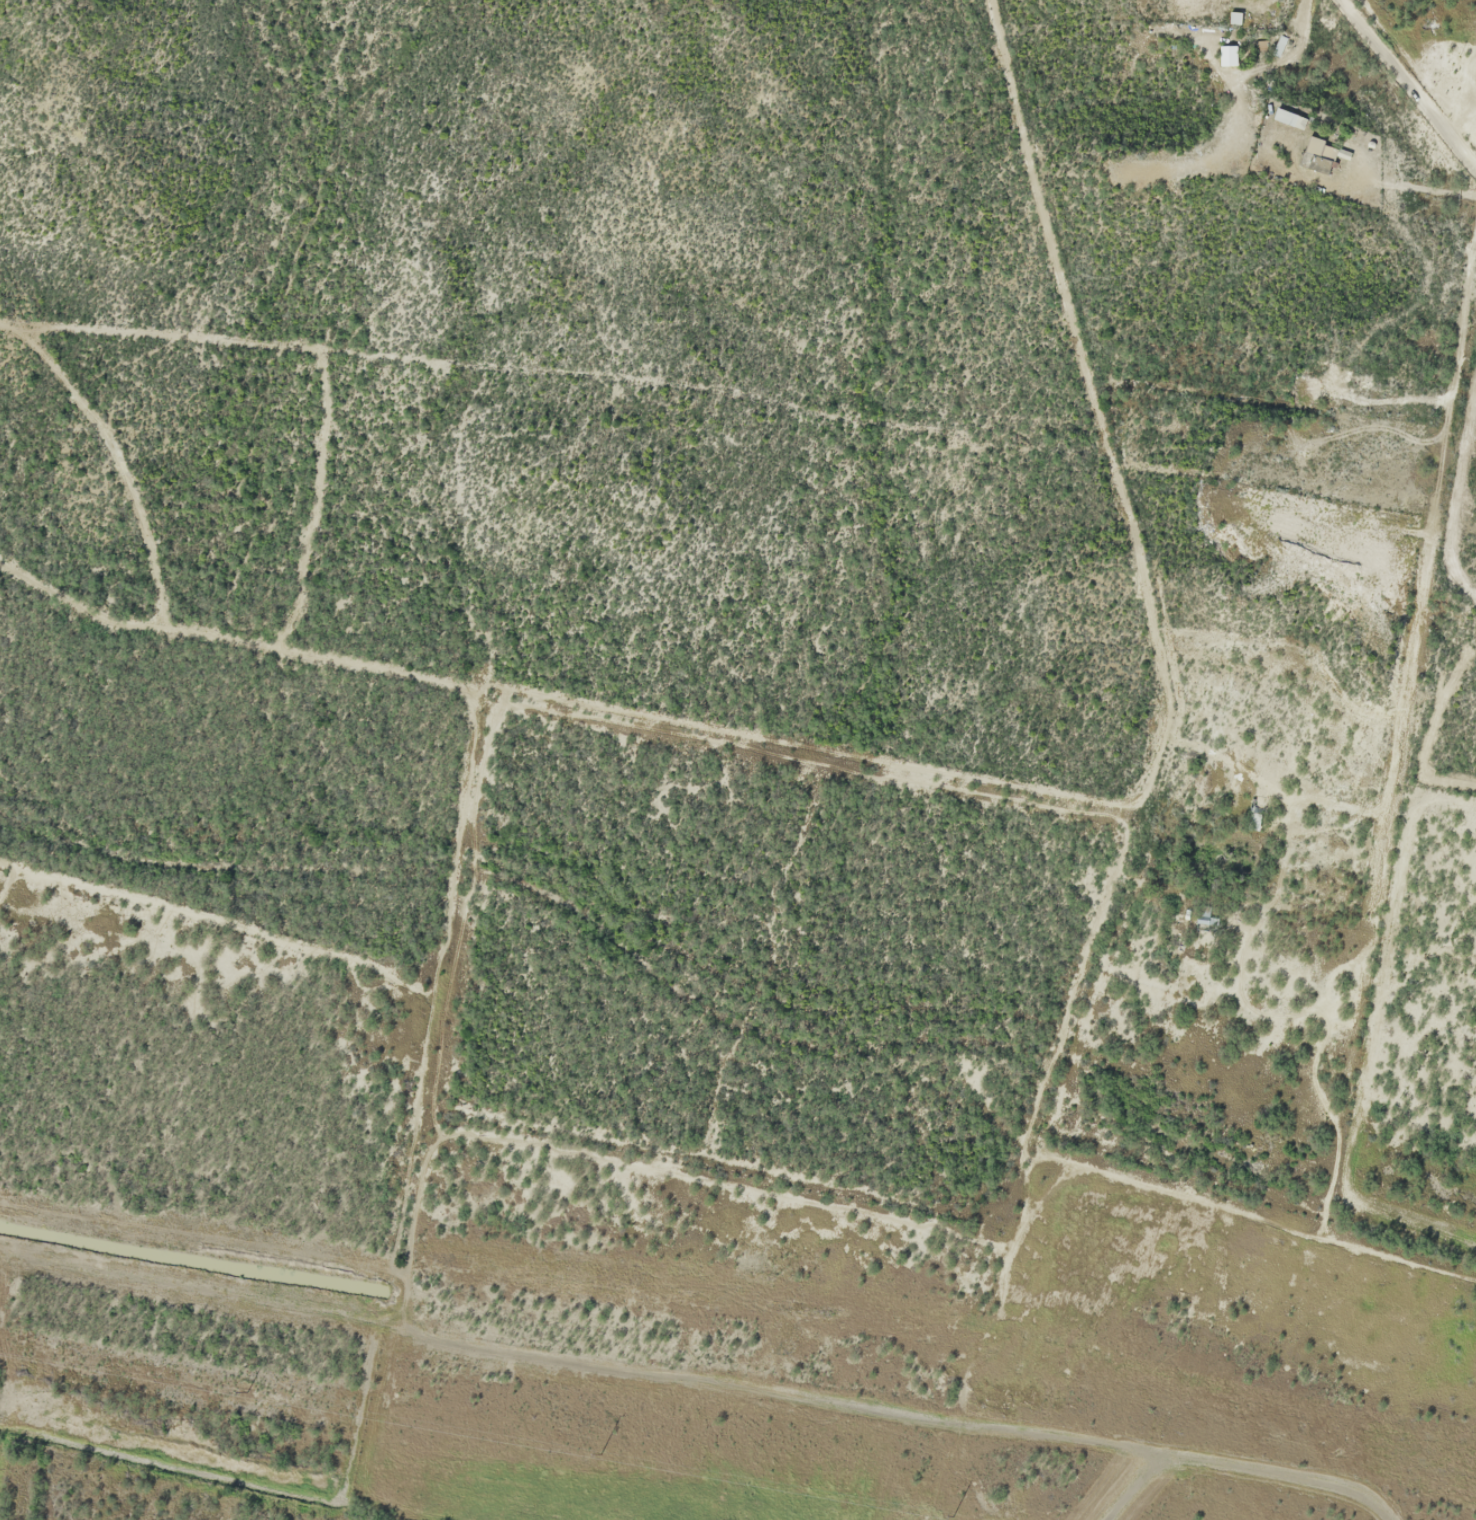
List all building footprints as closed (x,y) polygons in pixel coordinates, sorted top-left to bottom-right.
[(1219,64),(1236,64),(1236,45),(1219,45),(1219,64)] [(1195,925),(1217,927),(1219,905),(1197,903),(1195,925)]
